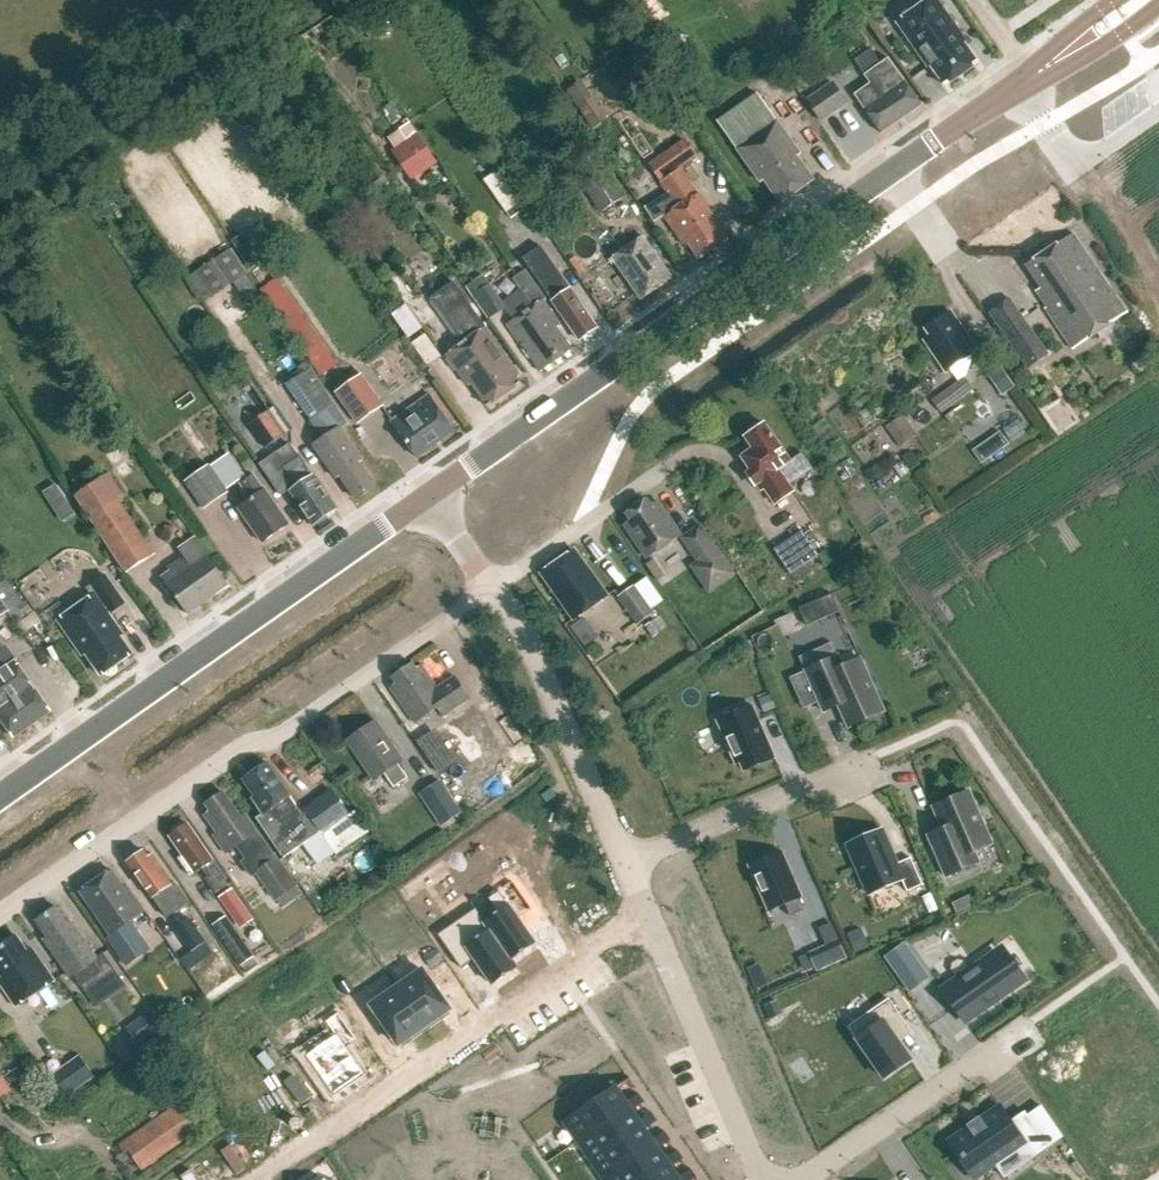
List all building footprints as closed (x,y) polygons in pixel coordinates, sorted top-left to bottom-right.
[(966,40),(937,0),(930,0),(897,23),(928,67),(931,65),(946,86),(978,63),(963,42),(966,40)] [(921,105),(888,58),(864,75),(870,83),(855,94),(881,132),(921,105)] [(614,80),(627,100),(653,83),(640,62),(614,80)] [(832,83),(807,101),(821,122),(846,104),(832,83)] [(780,203),(781,204),(814,180),(813,180),(796,156),(800,154),(776,121),(777,121),(757,93),(717,121),(761,182),(764,179),(781,203),(780,203)] [(365,138),(382,130),(372,110),(356,119),(365,138)] [(689,181),(693,178),(683,163),(700,152),(688,135),(652,160),(666,179),(660,183),(667,193),(645,208),(655,223),(665,216),(681,239),(684,236),(699,259),(729,239),(689,181)] [(400,171),(424,160),(417,145),(393,156),(400,171)] [(439,174),(429,157),(403,173),(414,189),(439,174)] [(580,178),(603,214),(624,201),(600,164),(580,178)] [(497,172),(485,178),(498,207),(511,201),(497,172)] [(232,239),(251,269),(269,258),(250,227),(232,239)] [(1026,265),(1041,288),(1037,291),(1045,303),(1043,305),(1073,349),(1127,313),(1073,234),(1026,265)] [(612,258),(641,300),(672,278),(643,236),(612,258)] [(553,300),(552,300),(579,340),(597,328),(570,288),(569,288),(566,290),(558,280),(562,278),(540,247),(523,259),(544,288),(553,300)] [(230,253),(188,281),(204,305),(246,278),(230,253)] [(526,271),(514,279),(533,307),(543,300),(546,298),(526,271)] [(486,276),(472,284),(479,293),(494,318),(507,309),(499,297),(486,276)] [(472,384),(489,407),(521,385),(516,379),(520,376),(454,282),(432,297),(464,343),(448,354),(469,386),(472,384)] [(396,319),(412,310),(404,295),(387,303),(396,319)] [(507,325),(540,372),(572,350),(557,328),(560,325),(543,300),(533,307),(507,325)] [(986,313),(1023,366),(1042,353),(1006,300),(986,313)] [(924,340),(946,372),(977,350),(955,319),(949,323),(944,316),(925,329),(930,336),(924,340)] [(384,408),(362,377),(336,394),(358,426),(384,408)] [(935,404),(944,415),(965,398),(956,386),(935,404)] [(429,394),(392,421),(417,457),(455,431),(429,394)] [(330,402),(313,413),(320,424),(337,414),(330,402)] [(249,422),(265,447),(287,433),(271,408),(249,422)] [(887,429),(902,449),(919,437),(904,416),(887,429)] [(755,486),(760,482),(775,504),(793,491),(778,470),(790,461),(764,424),(745,437),(753,449),(741,457),(751,470),(747,473),(755,486)] [(359,463),(363,460),(341,428),(314,446),(336,478),(340,476),(356,498),(375,486),(359,463)] [(1000,431),(986,441),(994,453),(1008,444),(1000,431)] [(300,457),(284,468),(296,486),(290,490),(314,524),(316,522),(318,525),(328,518),(326,515),(336,509),(313,474),(312,475),(300,457)] [(185,481),(204,509),(228,492),(208,465),(185,481)] [(239,508),(263,543),(289,524),(265,489),(264,490),(253,475),(252,475),(246,466),(235,474),(241,483),(240,483),(251,499),(239,508)] [(77,496),(128,573),(154,556),(117,500),(123,497),(109,475),(77,496)] [(57,483),(44,491),(54,507),(67,499),(57,483)] [(631,519),(624,524),(648,558),(678,538),(679,532),(657,501),(651,506),(646,499),(626,513),(631,519)] [(692,566),(709,591),(733,574),(700,526),(683,538),(699,562),(692,566)] [(776,550),(792,574),(819,556),(803,532),(776,550)] [(169,569),(171,572),(162,578),(188,615),(229,586),(197,539),(180,551),(185,558),(169,569)] [(573,551),(542,573),(575,620),(606,598),(573,551)] [(86,654),(101,676),(133,654),(120,637),(123,635),(110,616),(125,605),(105,576),(87,590),(93,598),(58,622),(59,623),(83,656),(86,654)] [(24,603),(8,579),(0,584),(0,618),(24,603)] [(619,598),(639,626),(655,615),(635,586),(619,598)] [(807,625),(839,612),(831,595),(800,609),(807,625)] [(23,607),(11,615),(25,636),(37,628),(23,607)] [(633,642),(639,650),(668,628),(659,616),(646,626),(649,630),(633,642)] [(584,618),(571,627),(586,647),(599,638),(584,618)] [(823,712),(838,706),(848,729),(884,713),(861,660),(843,668),(838,657),(805,672),(823,712)] [(14,738),(52,712),(51,711),(16,662),(0,673),(0,718),(14,737),(13,738),(14,738)] [(391,686),(417,723),(439,708),(444,716),(470,697),(454,675),(438,687),(422,665),(417,668),(413,662),(393,676),(397,682),(391,686)] [(759,700),(764,713),(778,707),(772,694),(759,700)] [(753,707),(718,722),(736,766),(741,764),(744,773),(775,760),(753,707)] [(458,717),(435,732),(445,748),(469,733),(458,717)] [(386,776),(395,789),(409,779),(400,767),(406,763),(378,721),(346,742),(375,784),(386,776)] [(435,732),(420,742),(440,772),(454,762),(445,748),(435,732)] [(513,758),(529,748),(520,734),(504,743),(513,758)] [(257,820),(284,859),(349,813),(334,792),(302,814),(290,797),(291,797),(268,763),(243,779),(255,796),(251,798),(263,815),(257,820)] [(439,780),(419,794),(440,824),(460,810),(439,780)] [(927,837),(945,877),(978,863),(973,852),(991,844),(969,792),(932,808),(942,831),(927,837)] [(205,816),(217,833),(214,836),(226,853),(238,845),(246,856),(264,844),(245,815),(240,818),(224,793),(206,805),(211,812),(205,816)] [(202,868),(208,877),(205,878),(215,893),(228,884),(187,824),(169,836),(182,855),(178,858),(190,876),(202,868)] [(882,830),(847,845),(869,895),(902,880),(907,892),(923,885),(911,858),(897,864),(882,830)] [(266,847),(246,860),(242,863),(250,876),(255,873),(274,901),(295,887),(275,858),(274,859),(266,847)] [(149,857),(144,851),(128,862),(152,897),(162,890),(171,902),(181,895),(153,854),(149,857)] [(781,852),(748,867),(768,913),(784,906),(790,918),(804,911),(798,899),(801,898),(781,852)] [(111,871),(81,892),(111,935),(112,934),(118,942),(113,946),(121,956),(127,965),(150,950),(143,941),(130,921),(145,911),(127,886),(124,889),(111,871)] [(244,905),(233,889),(220,897),(230,914),(244,905)] [(498,912),(485,921),(512,960),(535,944),(499,891),(489,898),(498,912)] [(961,899),(952,903),(956,912),(965,908),(961,899)] [(104,953),(97,957),(77,927),(73,930),(57,907),(37,921),(49,938),(45,940),(71,977),(74,975),(85,991),(116,970),(104,953)] [(517,968),(512,960),(485,921),(476,908),(438,935),(461,968),(475,958),(493,985),(517,968)] [(214,922),(242,963),(255,954),(228,913),(214,922)] [(208,942),(191,918),(165,937),(191,973),(215,956),(206,943),(208,942)] [(861,930),(849,935),(855,952),(868,947),(861,930)] [(16,1005),(53,980),(32,950),(27,953),(16,937),(0,948),(0,973),(4,978),(0,981),(16,1005)] [(839,940),(809,954),(816,971),(846,957),(839,940)] [(901,945),(885,956),(910,992),(925,981),(901,945)] [(994,953),(943,989),(966,1022),(1018,986),(994,953)] [(423,970),(397,988),(427,1030),(442,1020),(440,1016),(450,1009),(423,970)] [(427,1030),(397,988),(371,1006),(399,1045),(409,1038),(411,1041),(427,1030)] [(889,999),(849,1027),(884,1078),(911,1060),(893,1035),(907,1025),(889,999)] [(364,1073),(345,1046),(357,1038),(339,1012),(327,1020),(336,1034),(306,1055),(334,1094),(364,1073)] [(154,1032),(145,1018),(130,1028),(140,1042),(154,1032)] [(106,1034),(117,1051),(129,1043),(117,1026),(106,1034)] [(79,1057),(53,1075),(67,1095),(93,1077),(79,1057)] [(615,1087),(565,1121),(579,1141),(629,1107),(631,1111),(644,1102),(639,1094),(626,1103),(616,1089),(615,1087)] [(120,1145),(138,1172),(200,1129),(182,1102),(120,1145)] [(949,1142),(975,1178),(1025,1144),(1034,1157),(1049,1147),(1025,1112),(1011,1121),(1001,1106),(949,1142)] [(629,1107),(579,1141),(592,1160),(642,1126),(644,1130),(657,1121),(652,1113),(639,1122),(631,1111),(629,1107)] [(642,1126),(592,1160),(605,1179),(655,1145),(658,1149),(670,1140),(665,1131),(652,1140),(644,1130),(642,1126)] [(142,1179),(143,1179),(214,1179),(234,1169),(217,1138),(142,1179)] [(605,1179),(606,1179),(644,1179),(668,1163),(671,1167),(684,1158),(678,1150),(665,1159),(658,1149),(655,1145),(605,1179)] [(644,1179),(693,1179),(697,1177),(691,1169),(678,1178),(671,1167),(668,1163),(644,1179)]
